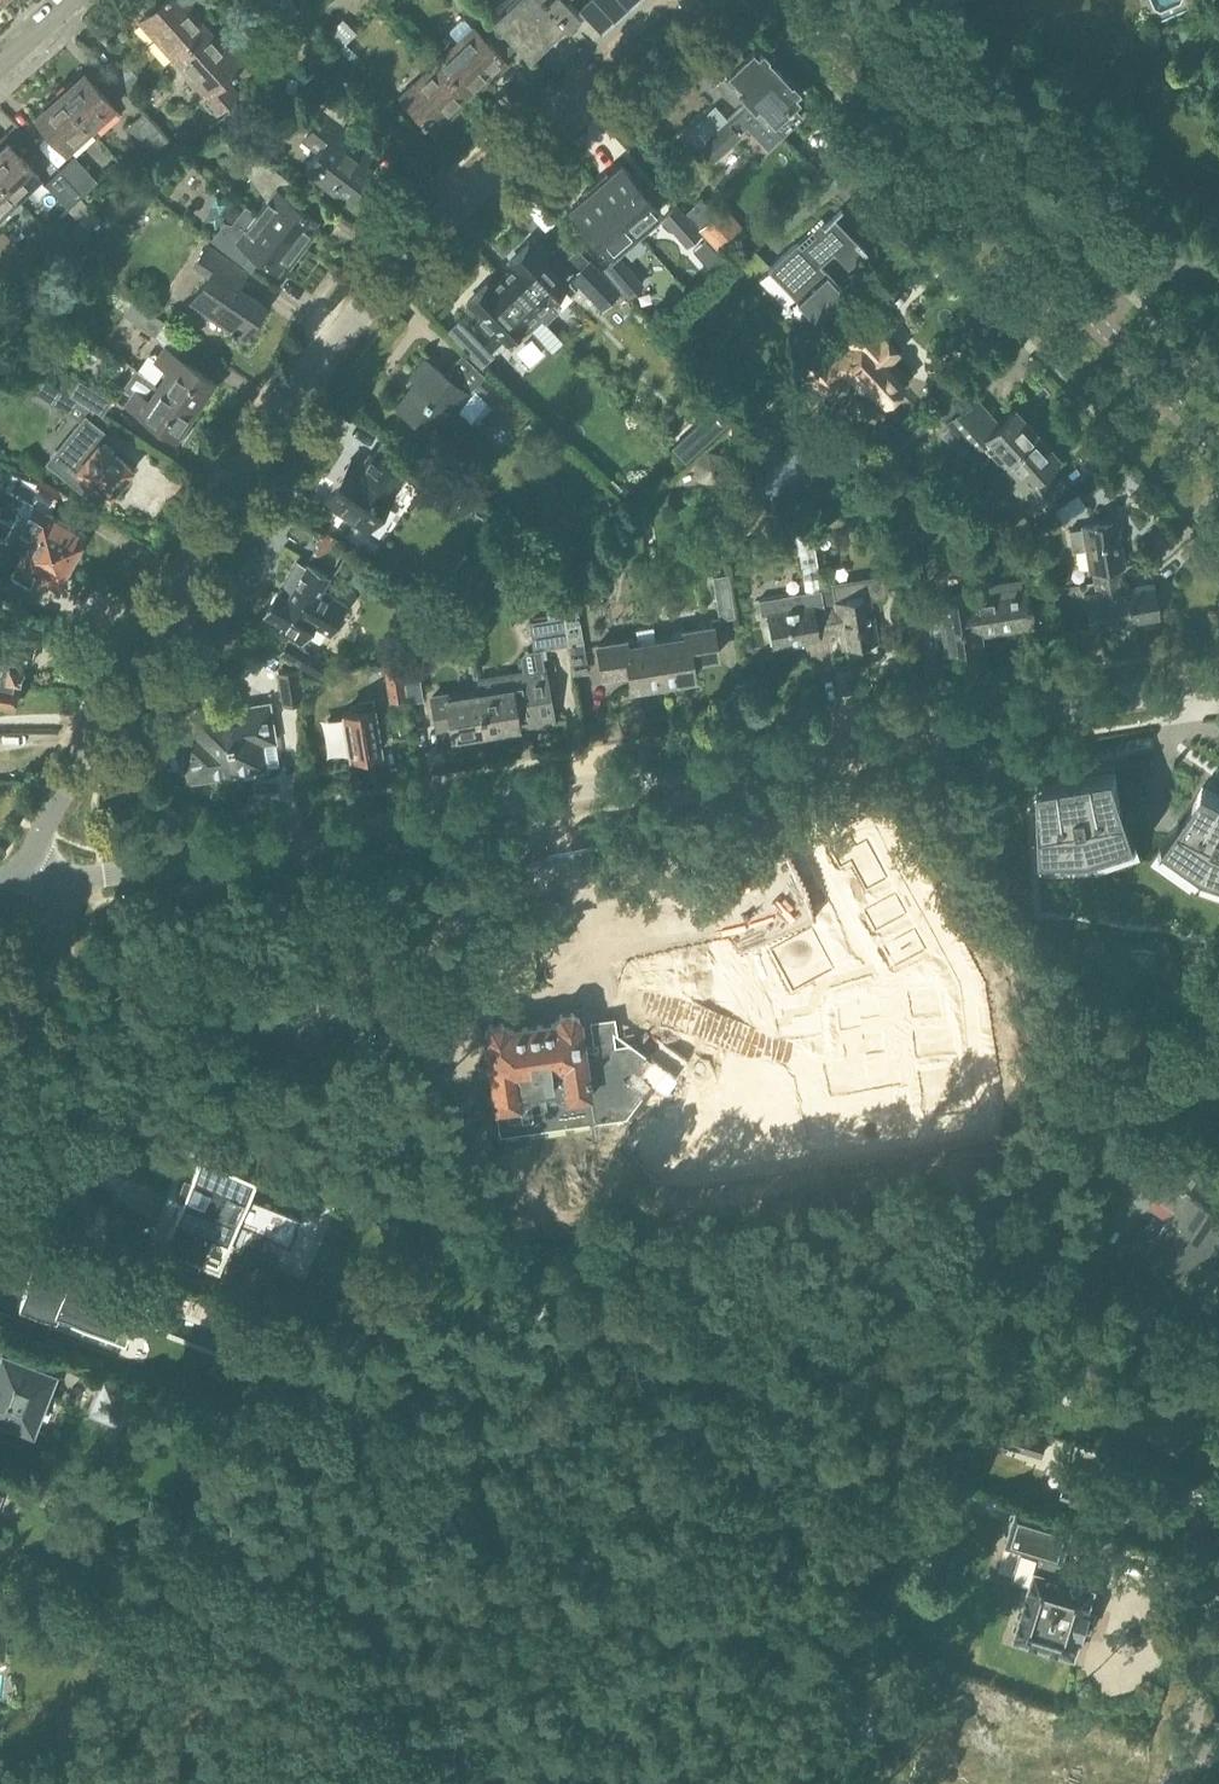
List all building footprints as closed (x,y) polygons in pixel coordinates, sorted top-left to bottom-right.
[(208,29),(194,14),(198,10),(196,9),(196,10),(187,0),(165,0),(141,22),(175,59),(208,29)] [(287,22),(301,8),(292,0),(264,0),(287,22)] [(492,12),(528,51),(563,19),(565,20),(578,8),(601,33),(637,0),(506,0),(492,12)] [(343,18),(327,37),(339,48),(356,30),(344,19),(343,18)] [(506,66),(508,64),(466,19),(462,18),(452,28),(451,30),(461,41),(438,62),(468,95),(483,81),(486,84),(488,83),(506,66)] [(208,29),(175,59),(207,95),(202,100),(216,116),(239,94),(238,93),(237,93),(226,80),(244,63),(225,42),(226,42),(225,41),(221,44),(208,29)] [(728,75),(717,85),(728,97),(735,90),(747,102),(781,71),(758,47),(739,64),(733,58),(725,65),(722,68),(728,75)] [(131,98),(146,85),(123,60),(108,73),(131,98)] [(454,109),(468,95),(438,62),(401,96),(435,132),(437,130),(453,114),(454,115),(456,112),(454,109)] [(747,102),(699,144),(714,159),(742,133),(740,131),(747,124),(769,147),(804,114),(793,103),(803,94),(781,71),(747,102)] [(61,94),(92,128),(115,106),(85,72),(61,94)] [(67,150),(92,128),(61,94),(36,116),(67,150)] [(349,198),(372,168),(344,146),(354,134),(342,124),(352,111),(334,94),(323,109),(325,111),(305,137),(320,149),(307,165),(349,198)] [(717,106),(689,132),(699,144),(728,118),(717,106)] [(144,112),(129,126),(150,151),(173,144),(144,112)] [(17,198),(41,175),(9,142),(0,151),(0,181),(17,198)] [(304,248),(316,233),(313,227),(318,220),(290,198),(299,186),(265,160),(257,154),(246,169),(268,199),(257,212),(304,248)] [(59,169),(81,193),(96,180),(74,156),(59,169)] [(607,173),(595,184),(636,231),(661,209),(622,164),(609,175),(607,173)] [(66,207),(81,193),(59,169),(45,183),(66,207)] [(17,198),(0,181),(0,215),(17,198)] [(585,197),(572,208),(611,253),(636,231),(595,184),(582,194),(585,197)] [(241,201),(211,239),(241,262),(251,248),(280,270),(285,264),(292,265),(304,248),(257,212),(256,213),(241,201)] [(677,203),(662,217),(687,247),(689,245),(703,233),(677,203)] [(746,231),(724,206),(699,227),(721,252),(746,231)] [(820,221),(769,269),(816,319),(845,293),(820,266),(834,252),(849,268),(866,252),(834,218),(825,227),(820,221)] [(74,249),(90,234),(78,222),(63,236),(74,249)] [(10,267),(24,254),(2,230),(0,232),(0,256),(10,267)] [(568,237),(554,250),(575,272),(571,277),(602,309),(620,291),(589,259),(568,237)] [(504,277),(542,318),(546,322),(558,310),(548,300),(568,281),(531,242),(510,262),(515,267),(504,277)] [(244,337),(266,305),(231,282),(240,268),(208,246),(195,265),(210,275),(194,298),(205,305),(202,309),(232,329),(231,331),(237,334),(238,333),(244,337)] [(10,267),(0,256),(0,275),(10,267)] [(629,295),(642,284),(618,257),(606,267),(629,295)] [(511,348),(542,318),(504,277),(493,287),(489,282),(468,302),(511,348)] [(133,300),(124,314),(156,335),(165,321),(133,300)] [(878,339),(865,324),(846,340),(848,342),(847,343),(849,345),(828,364),(824,360),(821,362),(812,352),(798,365),(819,389),(817,391),(820,394),(844,371),(874,405),(880,400),(883,404),(887,401),(889,402),(901,392),(899,390),(903,387),(900,384),(906,379),(889,359),(896,353),(881,336),(878,339)] [(215,379),(166,345),(160,354),(156,352),(150,354),(139,369),(147,374),(146,375),(195,408),(215,379)] [(487,376),(463,353),(444,373),(425,358),(412,376),(418,380),(398,405),(446,443),(466,417),(456,409),(469,393),(476,387),(487,376)] [(136,368),(123,388),(131,393),(125,401),(176,436),(195,408),(136,368)] [(67,375),(59,387),(61,388),(95,409),(103,414),(112,400),(79,379),(78,381),(67,375)] [(520,427),(531,415),(510,396),(488,375),(487,376),(476,387),(499,408),(520,427)] [(87,421),(95,409),(61,388),(52,403),(83,422),(86,424),(87,422),(87,421)] [(973,450),(982,443),(990,452),(994,449),(1004,461),(1037,432),(1017,409),(1003,421),(996,420),(984,406),(980,409),(961,388),(937,410),(953,428),(951,431),(950,435),(951,439),(956,444),(960,446),(964,445),(967,444),(973,450)] [(895,452),(928,420),(916,407),(895,426),(889,419),(876,431),(895,452)] [(550,432),(533,417),(524,427),(541,442),(550,432)] [(94,480),(110,493),(131,466),(113,451),(119,444),(105,433),(104,435),(87,421),(87,422),(86,424),(83,422),(52,461),(87,489),(94,480)] [(1037,432),(1004,461),(1016,474),(1012,477),(1037,506),(1063,483),(1048,466),(1059,456),(1037,432)] [(553,451),(559,444),(553,439),(547,445),(553,451)] [(707,448),(694,460),(697,479),(715,484),(727,473),(723,454),(707,448)] [(404,475),(371,453),(363,465),(351,458),(351,459),(356,463),(350,473),(344,469),(323,500),(368,530),(404,475)] [(405,477),(424,489),(435,472),(416,460),(405,477)] [(37,481),(13,473),(6,490),(25,500),(11,525),(33,537),(32,539),(46,547),(48,543),(64,552),(63,555),(71,560),(86,533),(48,512),(53,503),(60,490),(39,478),(37,481)] [(1077,492),(1067,499),(1076,512),(1086,505),(1077,492)] [(752,503),(746,504),(734,515),(733,521),(743,531),(748,530),(760,518),(761,513),(752,503)] [(1096,582),(1123,577),(1121,566),(1123,566),(1118,539),(1121,539),(1119,525),(1116,526),(1115,523),(1084,529),(1085,530),(1071,533),(1075,553),(1088,551),(1092,571),(1094,571),(1096,582)] [(46,547),(32,539),(33,537),(11,525),(5,536),(25,547),(16,563),(18,564),(12,573),(11,573),(10,574),(31,586),(32,585),(30,584),(36,574),(56,586),(71,560),(63,555),(64,552),(48,543),(46,547)] [(1032,533),(1041,542),(1048,535),(1039,525),(1032,533)] [(829,634),(823,607),(820,589),(822,589),(813,529),(797,532),(806,591),(759,599),(761,615),(769,614),(774,645),(817,638),(816,636),(829,634)] [(313,552),(334,564),(345,546),(324,535),(313,552)] [(1019,542),(1008,553),(1022,567),(1033,555),(1019,542)] [(898,557),(902,580),(906,608),(923,605),(919,577),(915,554),(898,557)] [(300,641),(312,621),(334,634),(340,625),(334,621),(345,602),(320,588),(328,575),(307,563),(287,597),(277,592),(265,613),(284,624),(280,630),(293,637),(291,641),(289,640),(281,653),(335,684),(342,671),(298,645),(300,641)] [(720,619),(736,617),(730,573),(713,576),(720,619)] [(820,589),(823,607),(829,634),(842,632),(844,645),(876,640),(870,598),(888,595),(885,575),(834,583),(834,587),(822,589),(820,589)] [(1123,577),(1096,582),(1098,595),(1089,597),(1095,629),(1158,618),(1153,586),(1126,590),(1123,577)] [(991,596),(974,598),(980,633),(1032,625),(1026,590),(1023,591),(1021,579),(989,584),(991,596)] [(453,606),(464,591),(455,585),(444,600),(453,606)] [(574,675),(588,673),(577,612),(574,591),(560,593),(562,603),(569,642),(568,642),(574,675)] [(973,593),(938,599),(942,619),(931,620),(936,653),(982,646),(974,598),(973,593)] [(534,648),(568,642),(569,642),(562,603),(546,605),(548,617),(529,620),(534,648)] [(657,640),(664,683),(694,677),(691,659),(717,655),(712,625),(672,632),(672,637),(657,640)] [(664,683),(657,640),(656,640),(654,626),(636,629),(638,638),(598,645),(603,675),(629,670),(632,688),(664,683)] [(19,676),(22,674),(23,674),(24,668),(21,664),(22,656),(33,658),(36,641),(26,639),(26,637),(0,632),(0,673),(19,676)] [(457,662),(474,659),(472,649),(456,651),(456,652),(457,662)] [(486,735),(518,729),(517,726),(553,720),(543,667),(545,667),(542,649),(526,651),(522,657),(524,671),(476,679),(479,693),(486,735)] [(409,701),(423,699),(421,684),(417,657),(402,659),(409,701)] [(383,662),(387,686),(389,701),(407,698),(401,659),(383,662)] [(284,704),(301,702),(296,668),(279,671),(284,704)] [(13,704),(18,677),(19,676),(0,673),(0,701),(13,704)] [(244,708),(241,691),(234,686),(221,688),(224,706),(236,773),(240,772),(245,776),(254,775),(258,769),(265,768),(260,735),(273,733),(269,704),(244,708)] [(450,730),(452,730),(454,740),(486,735),(479,693),(449,698),(448,694),(433,697),(438,728),(449,726),(450,730)] [(374,707),(372,697),(358,700),(360,709),(343,712),(344,717),(328,720),(334,752),(349,750),(350,755),(381,749),(374,707)] [(190,780),(236,773),(224,706),(211,708),(207,713),(193,715),(197,737),(184,739),(186,755),(182,760),(183,770),(189,774),(190,780)] [(1095,876),(1144,860),(1138,843),(1139,843),(1116,772),(1040,786),(1042,860),(1043,860),(1043,878),(1095,876)] [(1204,785),(1160,847),(1161,847),(1150,861),(1192,891),(1218,900),(1218,793),(1204,785)] [(644,979),(644,981),(645,982),(645,984),(737,1160),(740,1162),(744,1163),(853,1148),(854,1147),(855,1145),(856,1144),(856,1142),(857,1140),(857,1139),(846,1112),(907,1104),(911,1133),(911,1134),(912,1135),(913,1137),(914,1138),(915,1138),(917,1139),(918,1139),(987,1130),(989,1129),(990,1127),(991,1126),(992,1125),(993,1123),(993,1121),(976,988),(893,831),(892,830),(890,829),(889,828),(888,828),(886,828),(885,828),(816,843),(815,844),(814,844),(813,845),(812,846),(811,848),(810,849),(810,850),(810,852),(810,853),(811,855),(875,978),(831,1002),(830,1001),(828,999),(827,998),(825,998),(823,997),(821,997),(820,997),(818,997),(816,998),(815,999),(813,1000),(812,1002),(811,1004),(811,1005),(810,1007),(811,1009),(811,1011),(812,1013),(768,1036),(728,962),(728,960),(727,959),(726,958),(724,957),(723,957),(722,956),(720,956),(719,956),(650,972),(648,972),(647,974),(646,975),(645,976),(645,978),(644,979)] [(490,1024),(485,1030),(507,1196),(600,1184),(577,1018),(571,1013),(559,1015),(554,1021),(554,1023),(508,1029),(508,1027),(502,1022),(490,1024)] [(384,1115),(389,1104),(378,1099),(373,1111),(384,1115)] [(1201,1171),(1165,1147),(1148,1136),(1138,1151),(1155,1162),(1139,1186),(1175,1210),(1147,1252),(1184,1277),(1197,1257),(1206,1263),(1218,1244),(1218,1216),(1186,1194),(1185,1194),(1165,1181),(1172,1171),(1192,1184),(1201,1171)] [(269,1175),(199,1148),(191,1167),(190,1172),(182,1169),(174,1189),(182,1192),(180,1197),(162,1243),(179,1250),(176,1257),(197,1265),(199,1258),(218,1265),(225,1246),(238,1251),(249,1224),(250,1224),(291,1240),(302,1211),(262,1195),(261,1195),(269,1175)] [(36,1258),(23,1293),(59,1308),(61,1303),(114,1324),(122,1304),(139,1311),(144,1299),(36,1258)] [(8,1429),(14,1426),(16,1421),(31,1427),(53,1373),(3,1354),(0,1362),(0,1426),(8,1429)] [(1095,1375),(1112,1384),(1119,1371),(1102,1362),(1095,1375)] [(103,1378),(90,1411),(119,1422),(132,1390),(103,1378)] [(1042,1454),(1048,1438),(1001,1423),(996,1440),(1042,1454)] [(955,1505),(970,1509),(975,1494),(960,1489),(955,1505)] [(1063,1562),(1073,1528),(1017,1511),(1007,1545),(1041,1555),(1037,1570),(1036,1570),(1016,1637),(1075,1655),(1083,1630),(1085,1631),(1090,1613),(1088,1613),(1096,1588),(1058,1576),(1062,1562),(1063,1562)] [(983,1762),(992,1764),(987,1783),(1037,1783),(1042,1767),(1007,1758),(1009,1751),(988,1745),(983,1762)]
